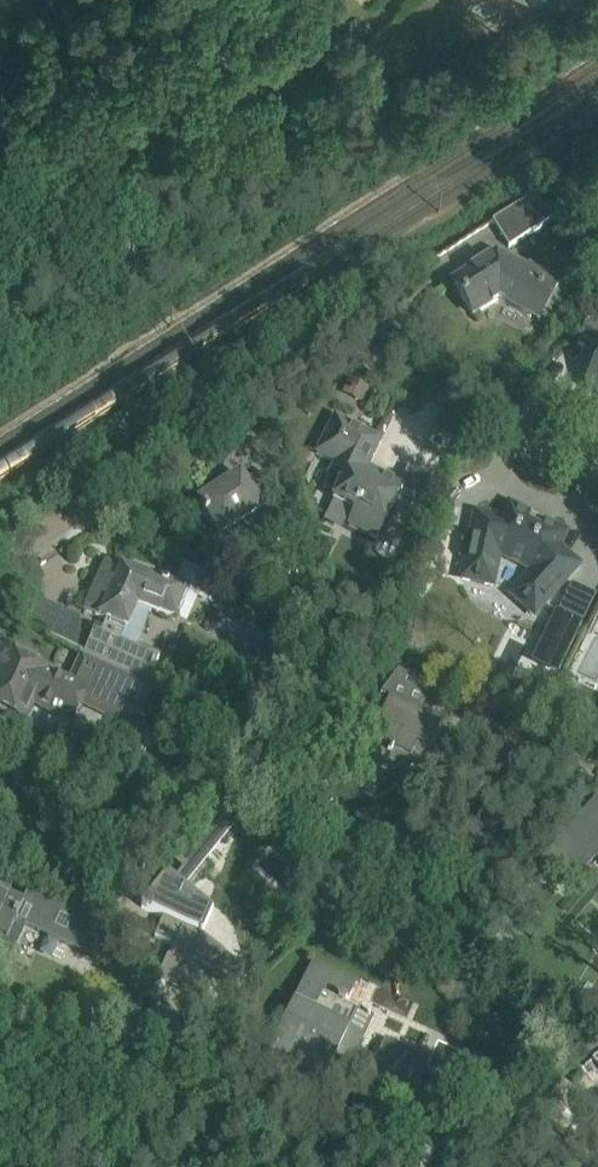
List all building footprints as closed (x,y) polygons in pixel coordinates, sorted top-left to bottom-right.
[(570,10),(574,0),(549,0),(570,10)] [(562,214),(530,198),(492,222),(509,249),(562,214)] [(495,258),(451,285),(473,316),(498,300),(539,321),(558,284),(528,270),(527,273),(495,258)] [(587,387),(597,392),(597,365),(587,387)] [(424,509),(437,483),(411,470),(403,486),(367,468),(381,441),(335,418),(316,454),(335,464),(322,490),(335,496),(333,501),(355,512),(349,525),(376,539),(398,496),(424,509)] [(221,540),(223,539),(228,545),(233,549),(238,551),(244,551),(252,551),(287,538),(273,497),(265,474),(243,482),(240,477),(200,503),(205,511),(202,513),(205,518),(206,517),(221,540)] [(534,616),(563,584),(579,566),(559,548),(566,534),(549,525),(545,530),(524,520),(526,513),(509,505),(502,519),(476,514),(473,527),(472,527),(470,535),(471,535),(462,579),(492,585),(499,555),(510,557),(524,564),(532,572),(511,595),(534,616)] [(156,570),(134,563),(131,571),(105,562),(84,610),(126,629),(121,640),(95,628),(84,653),(148,683),(159,657),(140,648),(151,611),(176,620),(186,591),(213,600),(220,582),(182,567),(175,587),(153,579),(156,570)] [(556,609),(545,631),(571,644),(582,621),(556,609)] [(7,719),(14,717),(25,722),(32,708),(36,699),(74,717),(75,715),(79,706),(141,735),(160,693),(81,656),(68,683),(23,662),(1,652),(0,655),(0,716),(7,719)] [(420,716),(422,711),(427,713),(438,688),(398,671),(382,693),(405,703),(402,708),(386,701),(367,745),(370,746),(361,768),(358,767),(350,786),(375,797),(383,779),(402,787),(413,763),(410,762),(417,747),(428,752),(440,725),(420,716)] [(148,900),(140,911),(162,922),(153,941),(170,950),(156,981),(163,985),(164,983),(158,981),(163,969),(170,955),(179,959),(178,962),(213,978),(228,985),(237,965),(224,954),(203,936),(213,914),(204,907),(183,890),(210,858),(207,856),(238,820),(241,822),(243,819),(220,799),(171,857),(184,869),(174,880),(163,871),(161,874),(159,872),(144,892),(146,894),(144,897),(148,900)] [(592,805),(537,868),(564,890),(593,856),(596,858),(594,859),(597,862),(597,810),(592,805)] [(15,952),(26,927),(37,932),(82,952),(85,945),(96,950),(99,943),(105,928),(60,908),(27,892),(22,905),(0,895),(0,945),(15,952)] [(141,950),(136,961),(152,968),(157,957),(141,950)] [(326,1066),(408,1104),(421,1075),(428,1061),(385,1041),(371,1073),(350,1064),(363,1037),(348,1030),(358,1011),(345,1005),(355,984),(313,964),(265,1065),(268,1067),(273,1058),(292,1068),(291,1070),(318,1083),(326,1066)]
